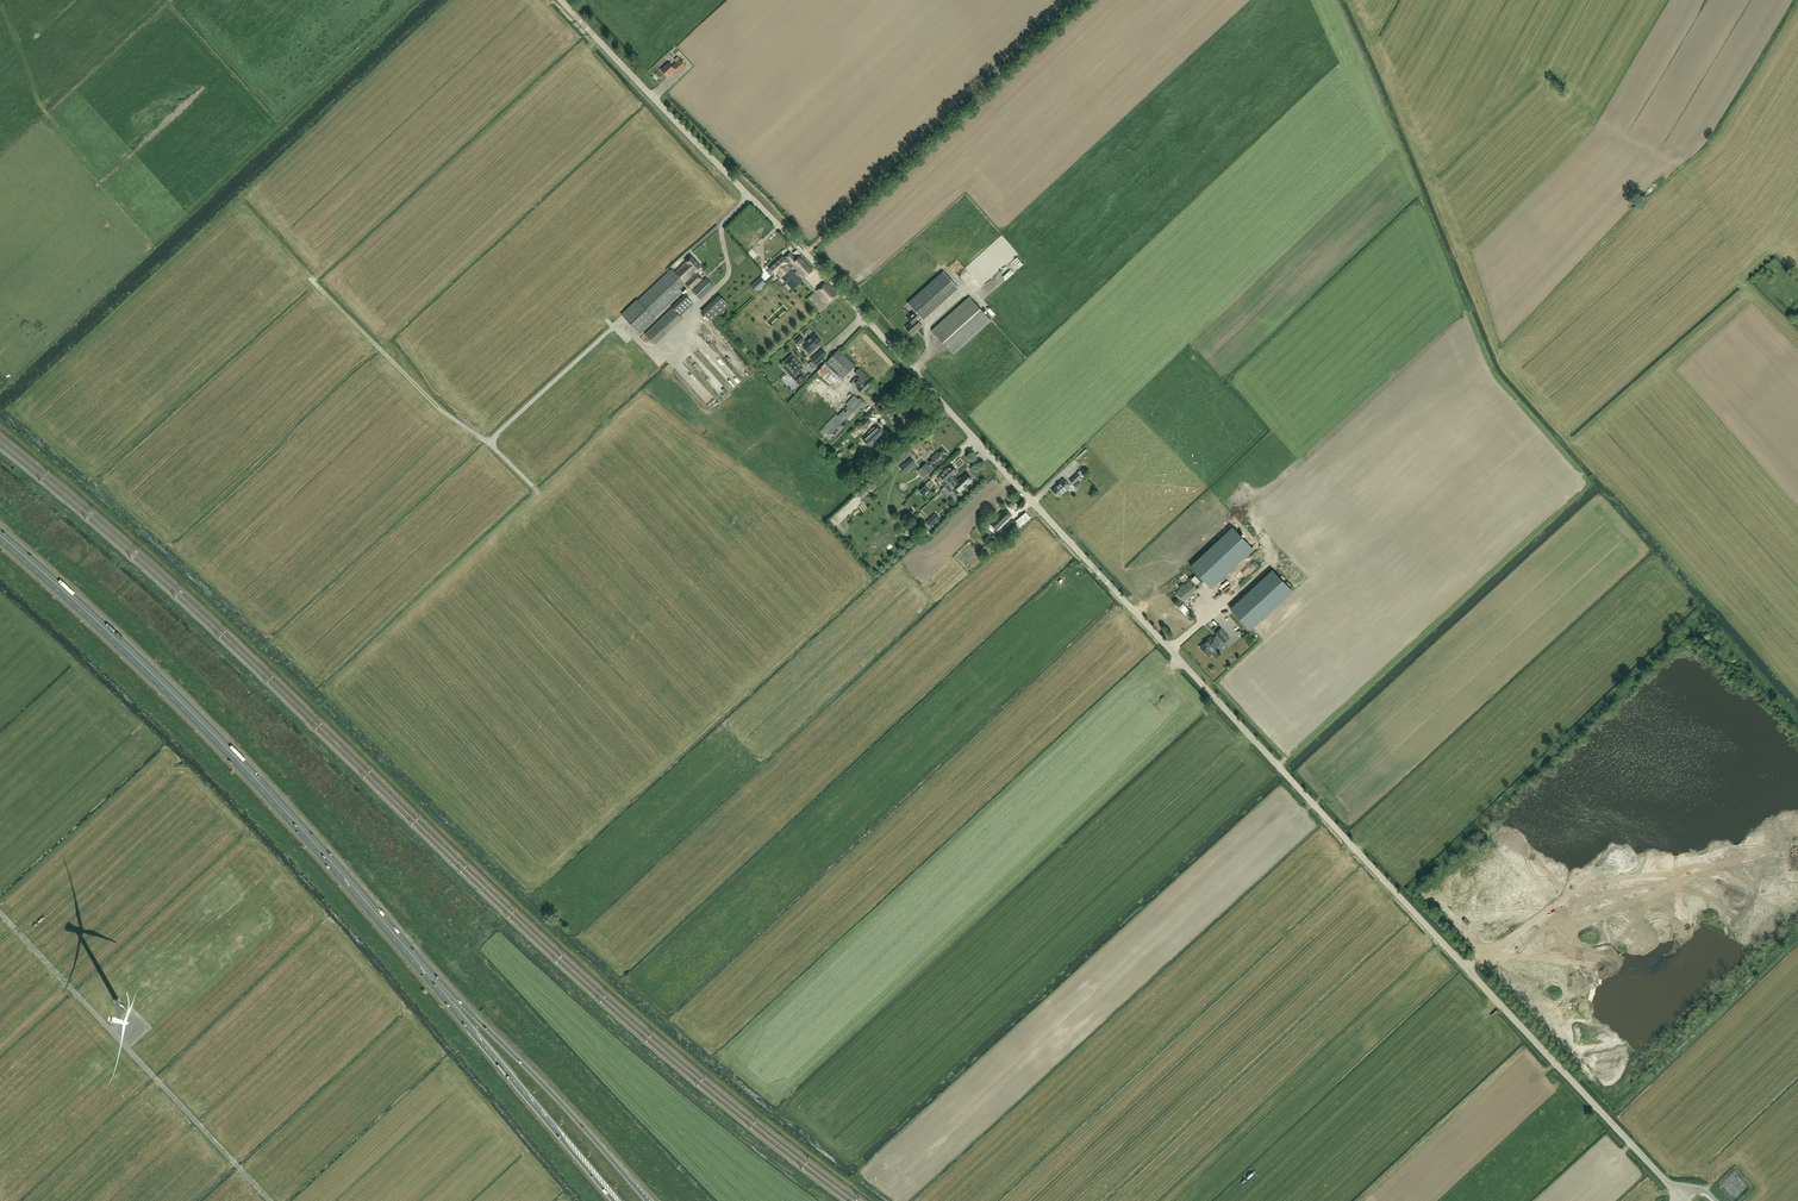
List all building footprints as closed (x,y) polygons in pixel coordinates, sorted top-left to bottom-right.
[(671,73),(672,73),(672,74),(676,70),(679,73),(687,66),(680,59),(677,62),(672,67),(669,64),(661,71),(667,76),(671,73)] [(794,262),(796,260),(790,253),(785,257),(786,258),(785,258),(783,256),(769,269),(775,275),(775,274),(789,261),(791,264),(793,262),(794,262)] [(703,279),(696,272),(701,267),(691,256),(685,262),(674,272),(671,269),(623,314),(639,332),(688,287),(691,290),(703,279)] [(995,289),(1024,265),(1017,256),(987,280),(995,289)] [(800,272),(804,277),(813,270),(800,257),(796,260),(794,262),(793,262),(791,264),(789,261),(775,274),(779,279),(781,276),(791,287),(799,279),(796,276),(800,272)] [(958,287),(943,271),(907,303),(915,311),(907,318),(911,322),(905,327),(912,335),(921,326),(918,322),(958,287)] [(972,276),(970,279),(976,285),(978,283),(972,276)] [(760,277),(751,286),(757,292),(766,283),(760,277)] [(692,291),(698,297),(701,300),(715,286),(706,278),(704,279),(692,291)] [(826,282),(816,291),(822,297),(821,298),(827,304),(837,294),(826,282)] [(672,308),(681,317),(694,304),(685,295),(672,308)] [(728,305),(719,295),(701,311),(711,321),(728,305)] [(969,297),(932,330),(953,354),(991,321),(969,297)] [(700,322),(707,331),(712,328),(706,318),(700,322)] [(802,345),(809,353),(820,342),(813,334),(804,343),(802,341),(803,340),(799,337),(794,342),(797,345),(800,342),(803,344),(802,345)] [(843,378),(851,370),(856,365),(839,349),(826,363),(843,378)] [(794,379),(800,385),(807,378),(801,372),(799,374),(798,372),(803,367),(792,355),(784,362),(786,364),(783,367),(786,371),(789,368),(797,376),(794,379)] [(817,355),(812,360),(816,365),(822,360),(817,355)] [(834,389),(843,379),(825,363),(816,373),(834,389)] [(859,368),(855,372),(860,377),(858,379),(856,377),(851,383),(854,386),(855,385),(859,388),(858,390),(862,393),(870,384),(866,381),(869,378),(859,368)] [(819,404),(833,389),(825,381),(811,396),(819,404)] [(804,396),(798,402),(806,410),(811,404),(814,408),(818,404),(810,396),(807,398),(804,396)] [(856,414),(848,407),(834,420),(842,428),(856,414)] [(871,422),(867,417),(861,423),(866,428),(871,422)] [(877,425),(862,439),(870,448),(885,433),(877,425)] [(839,440),(833,435),(829,439),(836,444),(839,440)] [(942,448),(927,461),(934,468),(948,455),(942,448)] [(900,468),(905,473),(916,463),(911,458),(900,468)] [(932,468),(926,462),(917,470),(924,477),(932,468)] [(937,478),(945,487),(955,477),(953,475),(957,472),(950,465),(947,468),(946,468),(942,471),(943,472),(937,478)] [(1080,470),(1070,480),(1074,485),(1079,480),(1080,482),(1086,476),(1085,475),(1087,473),(1083,468),(1081,471),(1080,470)] [(951,492),(952,490),(955,488),(959,492),(960,493),(973,480),(966,472),(958,480),(955,477),(945,487),(951,492)] [(1066,491),(1071,487),(1063,478),(1058,483),(1059,483),(1052,490),(1058,497),(1065,490),(1066,491)] [(920,490),(923,494),(933,485),(930,481),(920,490)] [(941,500),(946,495),(942,490),(937,495),(941,500)] [(932,505),(934,507),(930,511),(932,514),(944,504),(939,499),(932,505)] [(1005,509),(990,523),(997,530),(1012,516),(1005,509)] [(939,520),(935,516),(925,524),(930,529),(939,520)] [(985,532),(988,537),(992,533),(989,529),(990,527),(986,523),(982,526),(986,531),(985,532)] [(1016,529),(1011,524),(1003,530),(1008,535),(1016,529)] [(1233,526),(1191,566),(1211,587),(1253,548),(1233,526)] [(1189,565),(1183,569),(1186,574),(1192,571),(1189,565)] [(1272,570),(1230,609),(1249,629),(1291,590),(1272,570)] [(1196,573),(1192,577),(1199,584),(1203,580),(1196,573)] [(1189,580),(1176,591),(1183,599),(1196,588),(1189,580)] [(1165,589),(1160,594),(1171,606),(1177,601),(1165,589)] [(1231,597),(1233,600),(1240,594),(1238,592),(1231,597)] [(1180,605),(1187,613),(1191,609),(1184,601),(1180,605)] [(1211,636),(1200,647),(1207,655),(1219,644),(1222,641),(1224,642),(1229,637),(1221,629),(1216,634),(1212,637),(1211,636)] [(1508,879),(1495,887),(1498,892),(1511,884),(1508,879)]
